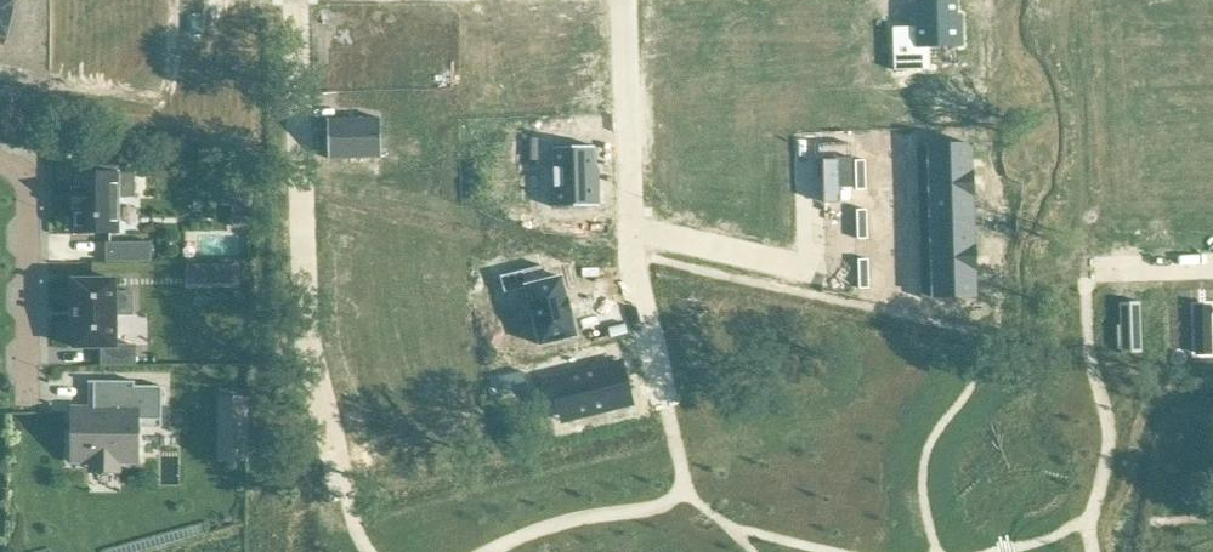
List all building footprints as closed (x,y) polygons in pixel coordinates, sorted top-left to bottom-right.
[(6,35),(15,0),(0,0),(0,33),(6,35)] [(893,28),(895,70),(931,69),(931,65),(958,64),(957,44),(962,44),(961,16),(956,16),(955,0),(917,0),(918,27),(893,28)] [(1161,0),(1162,13),(1176,13),(1176,0),(1164,0),(1161,0)] [(877,11),(846,12),(848,60),(873,60),(874,81),(895,80),(894,70),(893,27),(893,23),(877,23),(877,11)] [(1176,13),(1162,13),(1162,27),(1177,26),(1176,13)] [(1185,55),(1170,55),(1171,69),(1185,68),(1185,55)] [(1185,68),(1171,69),(1171,82),(1186,82),(1185,68)] [(381,118),(328,120),(329,158),(382,157),(381,118)] [(973,144),(917,145),(917,172),(973,171),(973,144)] [(594,146),(553,148),(555,207),(600,206),(599,170),(595,171),(594,146)] [(1188,146),(1173,146),(1174,160),(1188,159),(1188,146)] [(1188,159),(1174,160),(1174,173),(1189,173),(1188,159)] [(865,160),(856,160),(856,175),(865,174),(865,160)] [(135,197),(135,173),(124,173),(124,162),(119,161),(87,161),(87,174),(79,174),(79,190),(74,190),(74,207),(76,207),(77,232),(118,232),(118,197),(135,197)] [(973,171),(917,172),(918,197),(974,196),(973,171)] [(865,174),(856,175),(856,189),(865,189),(865,174)] [(1182,187),(1167,188),(1168,201),(1182,201),(1182,187)] [(238,190),(234,206),(251,207),(251,193),(238,190)] [(974,196),(918,197),(919,222),(975,220),(974,196)] [(866,209),(856,210),(857,224),(867,224),(866,209)] [(975,220),(919,222),(919,246),(975,245),(975,220)] [(867,224),(857,224),(858,239),(868,238),(867,224)] [(150,242),(106,243),(107,261),(150,261),(150,242)] [(975,245),(919,246),(920,272),(976,270),(975,245)] [(869,259),(859,259),(859,274),(869,274),(869,259)] [(240,263),(189,264),(189,283),(240,282),(240,263)] [(543,265),(500,276),(505,293),(526,288),(540,345),(576,336),(571,314),(571,312),(568,300),(567,298),(562,277),(547,280),(543,265)] [(976,270),(920,272),(921,298),(977,297),(976,270)] [(869,274),(859,274),(859,288),(869,288),(869,274)] [(116,279),(73,280),(74,305),(73,305),(73,322),(74,322),(74,347),(101,347),(101,364),(136,364),(136,345),(116,345),(116,314),(133,314),(132,292),(116,292),(116,279)] [(1139,299),(1118,300),(1119,323),(1120,346),(1120,351),(1141,350),(1139,299)] [(1210,306),(1195,306),(1197,353),(1212,353),(1210,306)] [(1150,336),(1142,337),(1142,352),(1150,352),(1150,336)] [(621,363),(562,377),(572,418),(631,404),(621,363)] [(500,378),(503,392),(526,386),(523,372),(500,378)] [(94,419),(73,419),(73,448),(73,457),(73,460),(74,460),(90,460),(94,460),(138,460),(138,426),(138,420),(160,420),(160,426),(162,426),(162,386),(135,386),(135,381),(120,381),(89,381),(89,383),(94,383),(94,406),(94,419)] [(247,461),(248,397),(220,397),(219,460),(247,461)]
